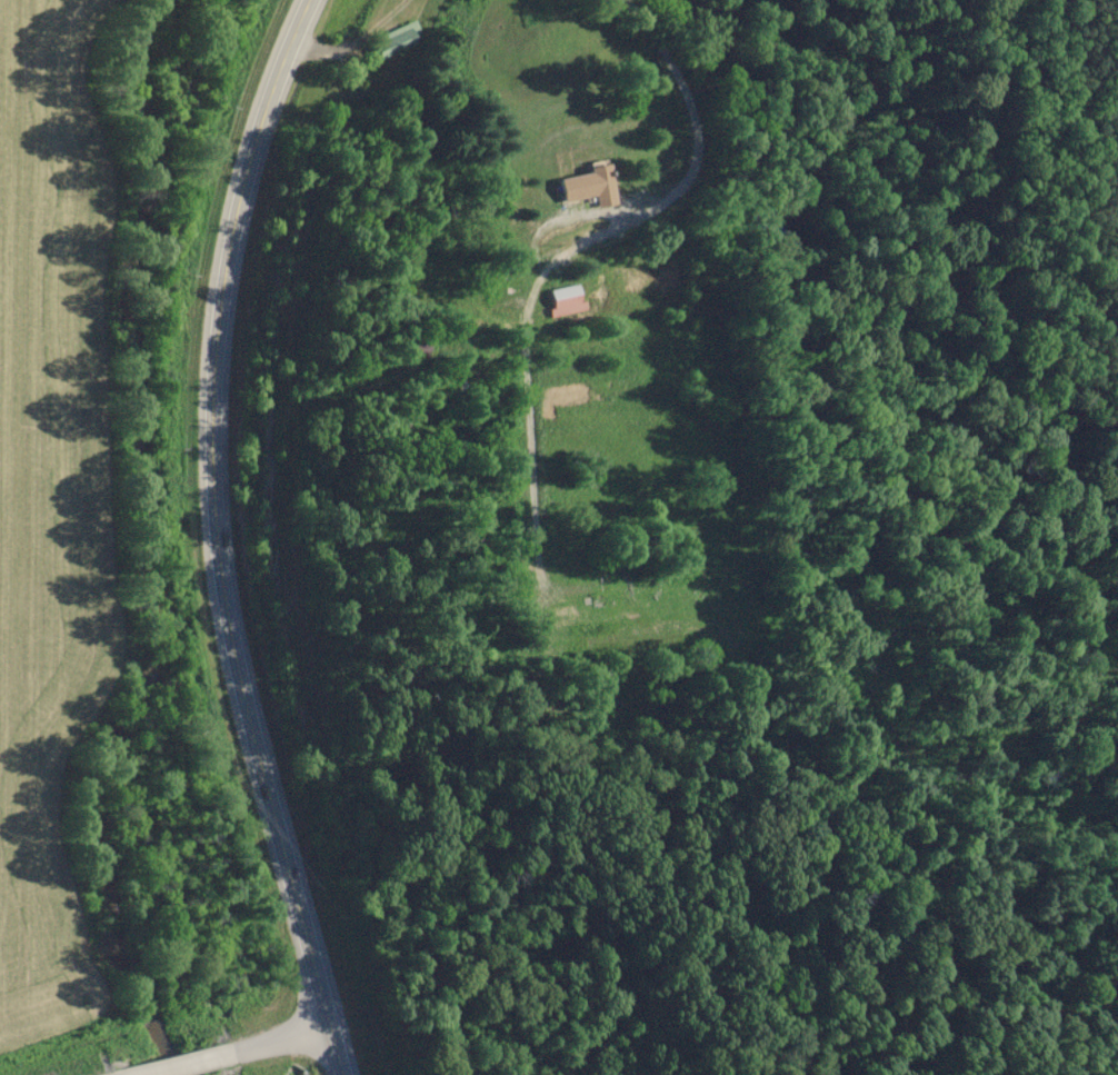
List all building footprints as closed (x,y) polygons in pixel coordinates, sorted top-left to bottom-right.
[(615,192),(610,168),(559,178),(564,202),(615,192)] [(553,312),(581,309),(579,286),(550,289),(553,312)]
